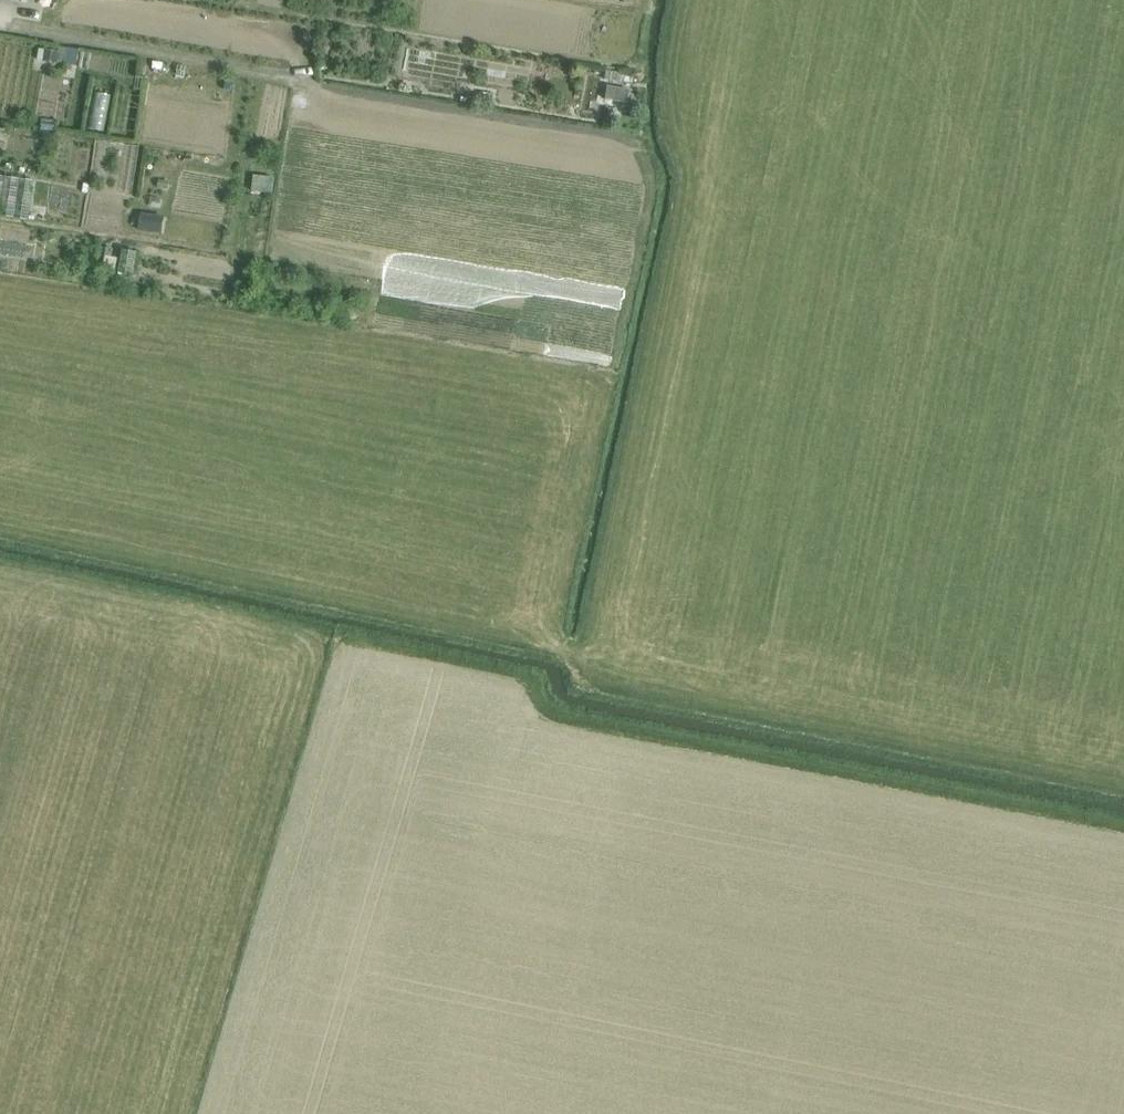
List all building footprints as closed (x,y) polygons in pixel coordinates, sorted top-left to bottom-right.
[(35,183),(0,178),(0,218),(29,222),(35,183)]
